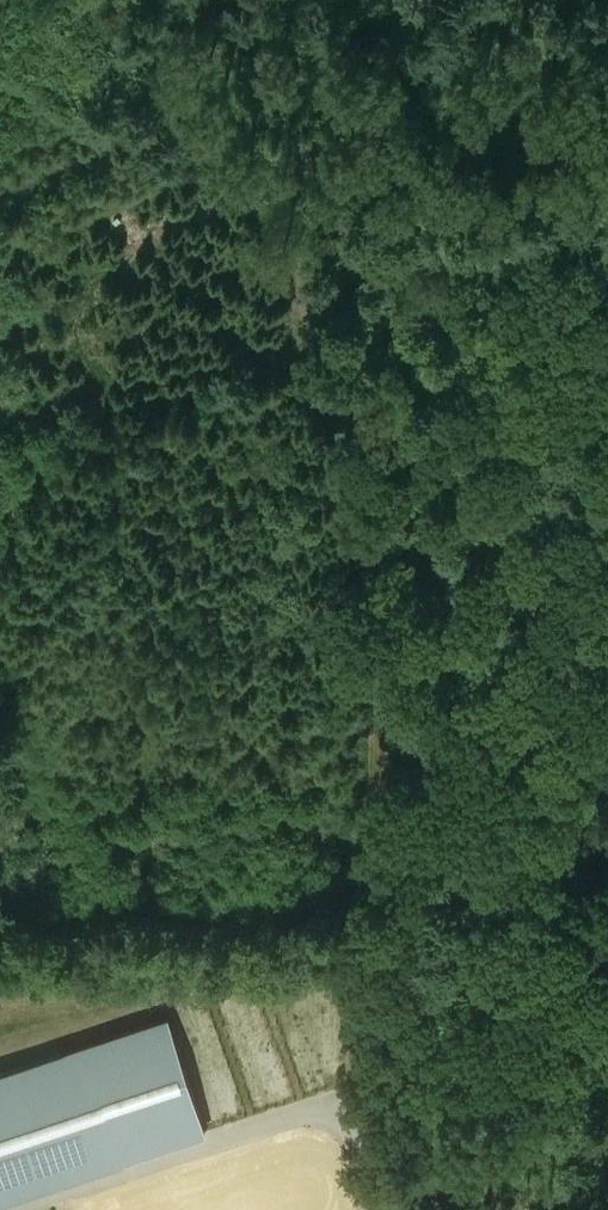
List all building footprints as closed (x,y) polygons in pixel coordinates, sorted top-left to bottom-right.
[(170,1015),(0,1071),(0,1204),(209,1135),(170,1015)]
